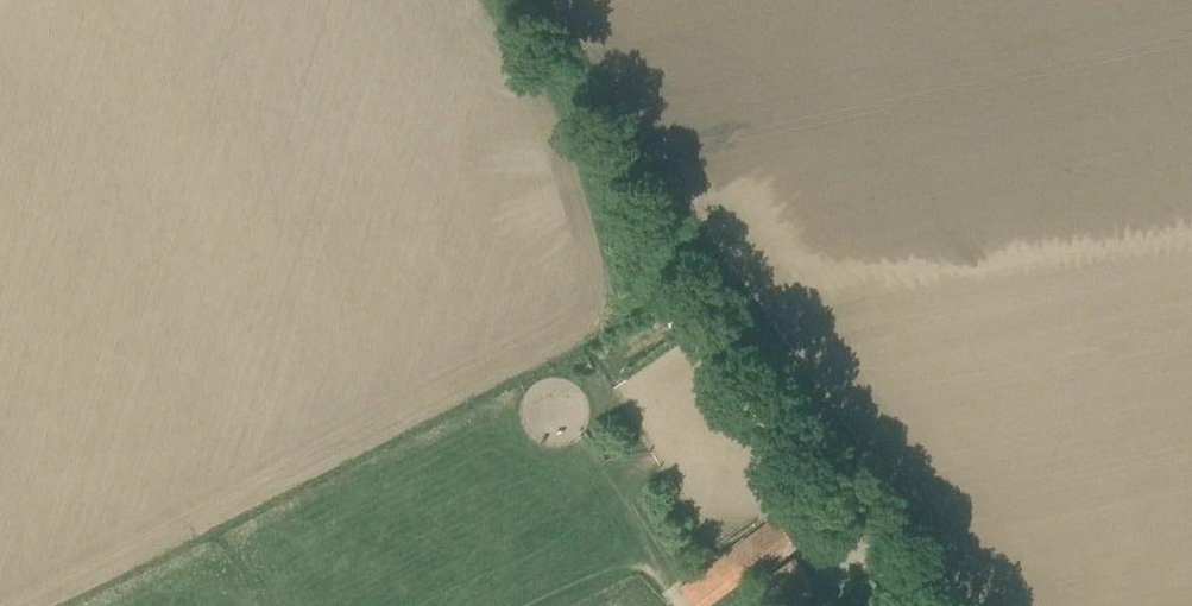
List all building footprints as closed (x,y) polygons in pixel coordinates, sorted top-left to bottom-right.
[(755,588),(769,605),(804,605),(797,597),(816,583),(795,557),(775,572),(755,588)]
